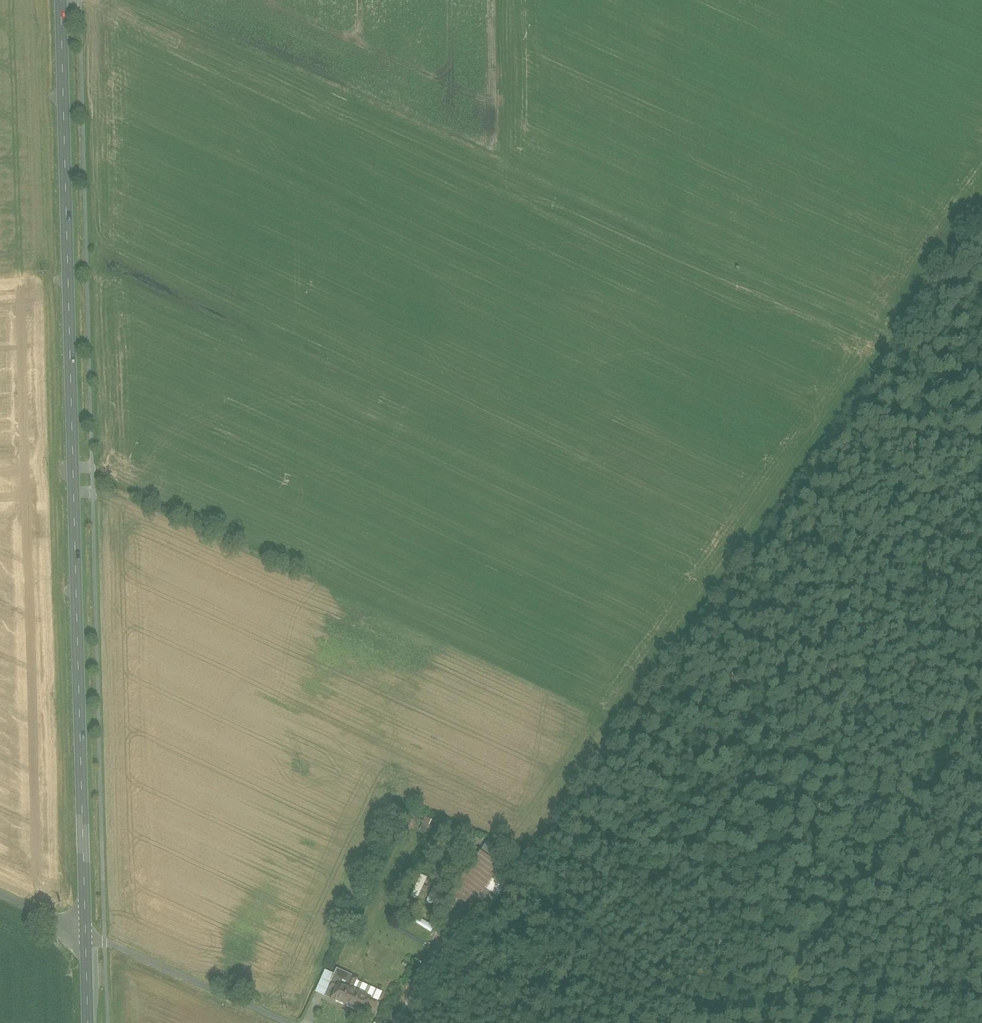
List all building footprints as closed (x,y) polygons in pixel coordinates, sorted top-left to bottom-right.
[(433,820),(420,815),(417,821),(423,823),(420,831),(430,836),(434,828),(430,826),(433,820)] [(521,866),(487,843),(481,852),(470,844),(461,858),(472,865),(451,895),(471,909),(462,921),(475,931),(521,866)] [(428,879),(422,876),(411,898),(417,900),(419,898),(423,900),(429,889),(424,886),(428,879)] [(433,904),(440,888),(434,885),(427,902),(433,904)] [(359,980),(337,971),(335,976),(325,998),(324,999),(331,1002),(330,1003),(364,1019),(369,1007),(375,1010),(382,995),(357,983),(359,980)] [(315,994),(325,998),(335,976),(325,972),(315,994)]
